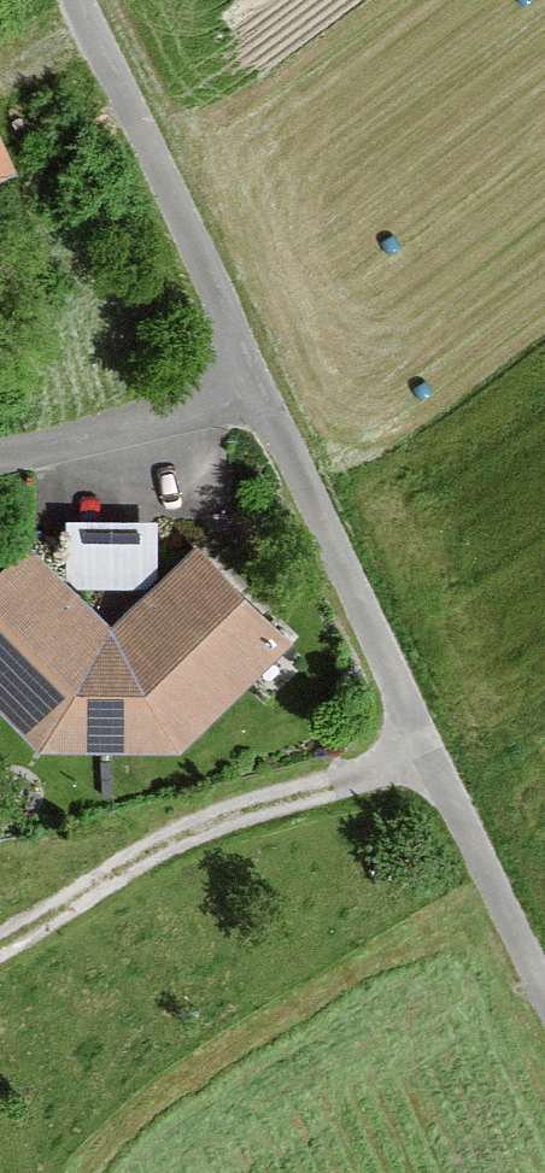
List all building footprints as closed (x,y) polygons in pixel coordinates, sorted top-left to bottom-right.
[(25,174),(0,124),(0,186),(25,174)] [(181,759),(299,643),(201,543),(111,631),(29,548),(0,576),(0,714),(43,757),(181,759)]
